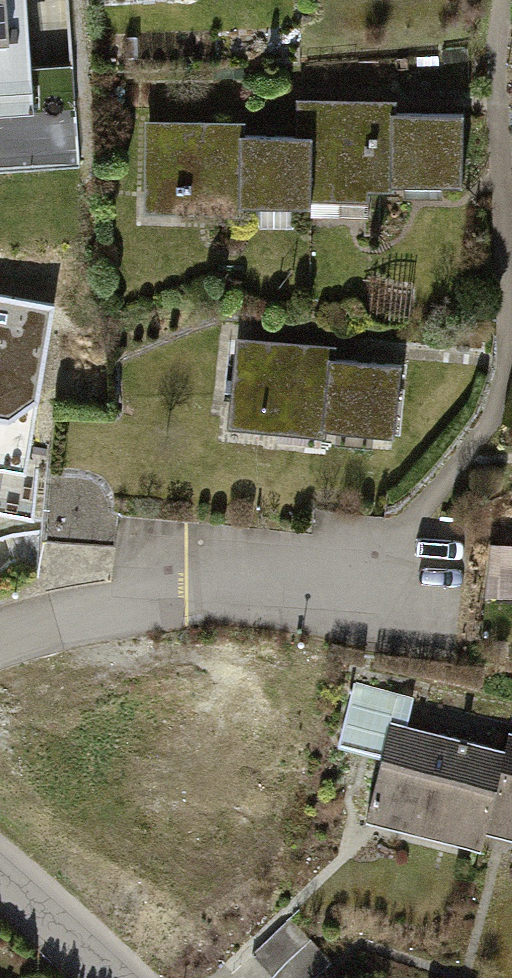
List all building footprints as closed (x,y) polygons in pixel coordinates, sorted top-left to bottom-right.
[(34,93),(27,0),(0,0),(0,96),(34,93)] [(169,132),(167,217),(233,218),(233,225),(322,226),(323,208),(412,209),(412,202),(480,203),(481,141),(410,139),(411,118),(320,116),(320,158),(259,157),(259,134),(169,132)] [(0,298),(0,512),(31,518),(38,476),(26,474),(55,307),(0,298)] [(250,360),(248,445),(329,446),(329,461),(407,462),(408,375),(342,374),(342,361),(250,360)] [(49,526),(117,532),(121,478),(53,472),(49,526)] [(53,575),(115,577),(116,535),(54,533),(53,575)] [(395,808),(511,846),(511,763),(420,733),(395,808)] [(259,949),(284,977),(313,977),(333,961),(296,918),(259,949)]
